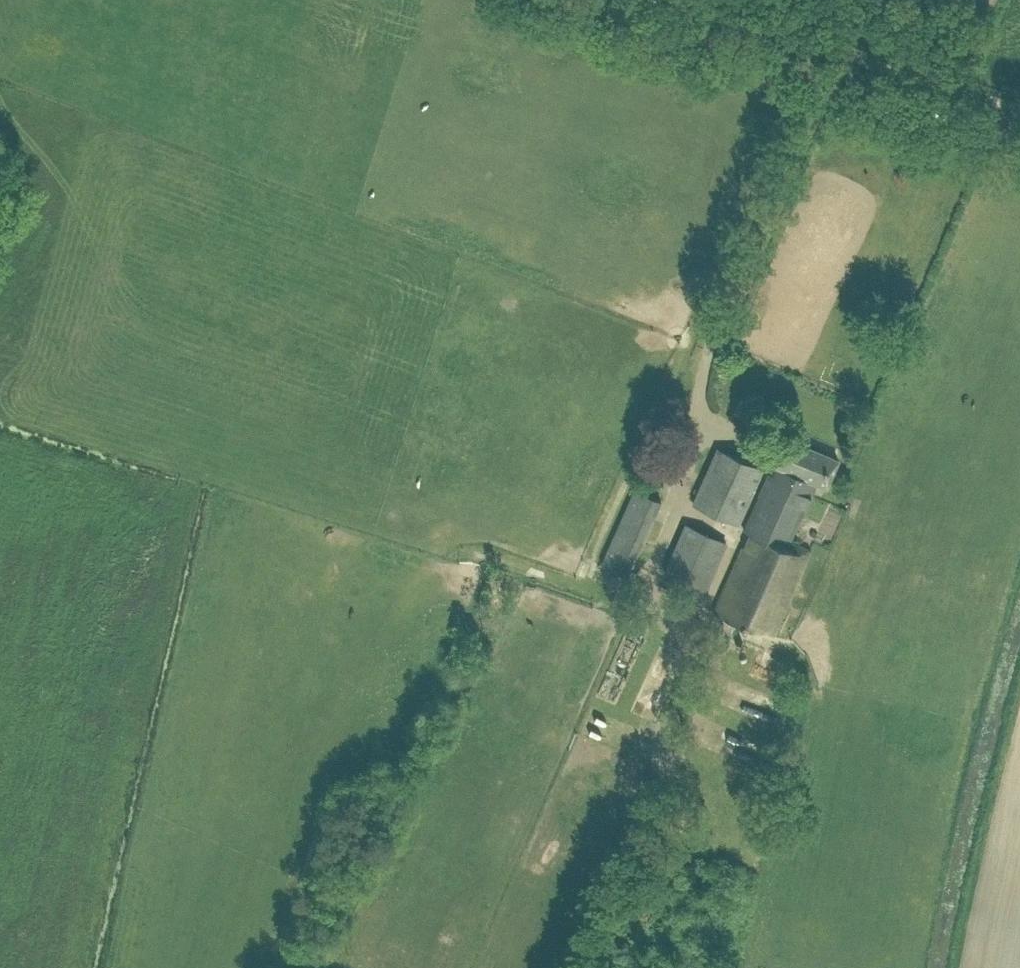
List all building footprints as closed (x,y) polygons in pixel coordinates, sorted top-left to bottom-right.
[(827,486),(838,459),(781,436),(771,462),(742,529),(749,532),(742,549),(740,548),(739,548),(713,609),(771,634),(808,548),(789,540),(815,481),(827,486)] [(736,520),(760,465),(716,446),(692,501),(736,520)] [(594,562),(619,573),(651,501),(626,490),(594,562)] [(685,522),(664,570),(704,588),(725,540),(685,522)] [(780,707),(782,699),(750,688),(747,696),(780,707)]
